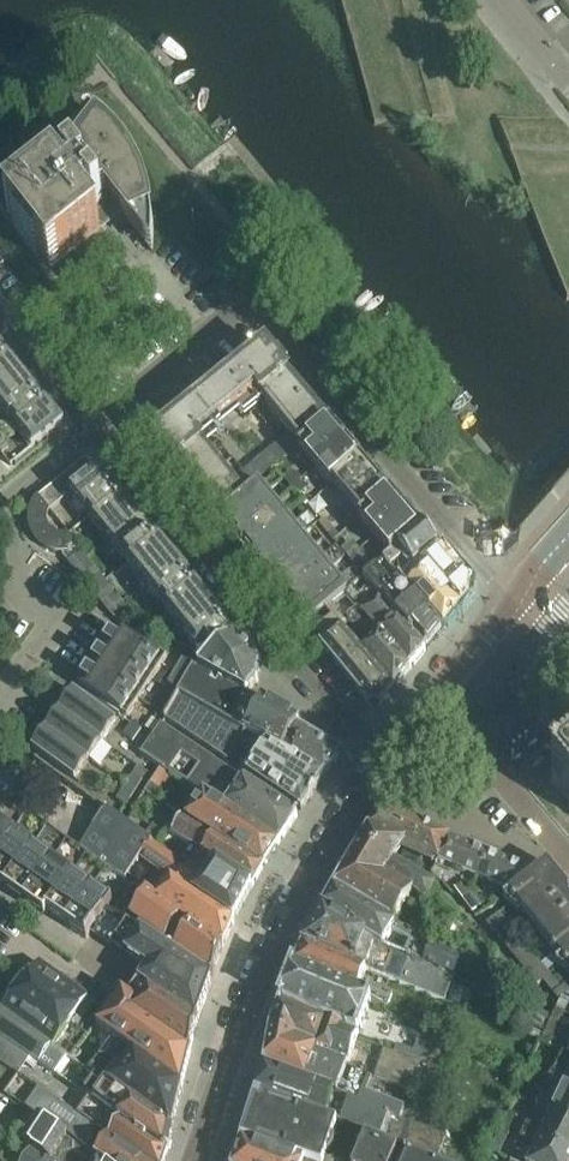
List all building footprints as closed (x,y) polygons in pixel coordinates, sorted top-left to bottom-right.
[(87,121),(69,145),(80,159),(59,175),(56,171),(7,210),(51,266),(100,228),(97,224),(102,220),(104,222),(113,215),(111,213),(119,207),(152,251),(153,234),(152,218),(150,203),(148,197),(141,179),(139,173),(136,167),(131,158),(126,151),(122,146),(118,141),(113,137),(103,127),(96,120),(97,119),(98,118),(98,117),(99,116),(99,115),(99,114),(98,113),(98,112),(97,111),(96,110),(95,109),(94,109),(92,108),(89,109),(88,109),(87,110),(86,111),(86,112),(85,113),(85,114),(85,115),(85,116),(85,117),(85,118),(86,119),(87,120),(87,121)] [(9,420),(10,419),(17,427),(16,428),(32,448),(53,430),(64,421),(48,401),(44,404),(38,397),(41,394),(10,356),(7,358),(1,351),(4,348),(0,343),(0,408),(9,420)] [(298,446),(329,420),(289,373),(268,347),(239,370),(256,391),(291,434),(262,457),(271,468),(298,446)] [(239,370),(181,417),(198,438),(256,391),(239,370)] [(233,480),(198,438),(181,417),(153,440),(174,466),(175,465),(214,514),(243,491),(242,491),(271,468),(262,457),(233,480)] [(298,447),(315,466),(345,440),(329,420),(298,446),(298,447)] [(2,453),(9,448),(0,437),(0,450),(2,453)] [(315,466),(330,484),(361,458),(345,440),(315,466)] [(87,457),(38,497),(35,500),(33,504),(31,508),(47,515),(48,512),(70,494),(69,493),(97,469),(87,457)] [(378,481),(379,480),(369,470),(363,463),(365,462),(361,458),(330,484),(359,518),(361,516),(388,492),(378,481)] [(101,467),(97,469),(69,493),(70,494),(205,660),(238,635),(237,633),(234,636),(226,627),(229,624),(198,586),(195,589),(189,581),(192,578),(161,540),(157,543),(151,535),(155,533),(123,494),(120,497),(114,490),(117,487),(101,467)] [(291,470),(283,477),(298,496),(307,489),(302,477),(291,470)] [(273,477),(265,484),(270,490),(279,483),(273,477)] [(389,492),(379,480),(378,481),(388,492),(361,516),(359,518),(374,536),(406,509),(390,491),(389,492)] [(217,518),(234,539),(276,505),(258,483),(217,518)] [(296,505),(288,495),(279,501),(288,512),(296,505)] [(234,539),(252,561),(294,527),(276,505),(234,539)] [(374,536),(391,555),(422,528),(406,509),(374,536)] [(314,526),(306,516),(297,523),(305,533),(314,526)] [(46,519),(29,521),(30,524),(30,527),(31,530),(32,533),(35,537),(37,540),(40,543),(43,546),(48,548),(53,550),(58,551),(63,552),(65,552),(66,552),(67,551),(69,551),(70,551),(72,550),(73,550),(74,550),(76,549),(76,548),(77,547),(79,546),(70,535),(69,533),(67,534),(65,535),(63,535),(60,535),(58,534),(55,533),(52,531),(51,530),(50,529),(49,528),(48,525),(47,524),(47,523),(46,521),(46,519)] [(252,561),(270,582),(311,548),(294,527),(252,561)] [(438,546),(422,528),(391,555),(384,561),(389,568),(401,559),(411,569),(418,563),(438,546)] [(350,542),(342,549),(357,567),(365,560),(360,549),(350,542)] [(65,552),(63,552),(69,560),(82,550),(79,546),(77,547),(76,548),(76,549),(74,550),(73,550),(72,550),(70,551),(69,551),(67,551),(66,552),(65,552)] [(471,585),(462,575),(438,546),(418,563),(458,611),(469,597),(471,585)] [(270,582),(287,604),(329,570),(311,548),(270,582)] [(89,558),(82,550),(69,560),(75,568),(89,558)] [(341,560),(333,550),(325,557),(333,567),(341,560)] [(75,568),(82,576),(95,566),(89,558),(75,568)] [(443,629),(458,611),(418,563),(411,569),(399,579),(408,590),(443,629)] [(102,574),(95,566),(82,576),(88,585),(102,574)] [(376,567),(363,578),(370,586),(426,650),(443,629),(408,590),(398,598),(389,588),(391,586),(376,567)] [(333,604),(345,594),(347,592),(329,570),(287,604),(306,626),(325,610),(333,604)] [(356,577),(351,571),(342,578),(347,584),(356,577)] [(88,585),(95,593),(109,582),(102,574),(88,585)] [(115,591),(109,582),(95,593),(101,601),(115,591)] [(362,614),(379,634),(410,669),(426,650),(370,586),(360,595),(353,587),(347,592),(345,594),(358,609),(362,614)] [(110,605),(111,607),(122,599),(115,591),(101,601),(106,608),(110,605)] [(122,599),(111,607),(115,613),(113,616),(116,617),(128,607),(122,599)] [(340,669),(361,652),(368,645),(346,619),(333,604),(325,610),(306,626),(340,669)] [(136,616),(128,607),(116,617),(127,624),(136,616)] [(368,645),(361,652),(393,689),(410,669),(379,634),(362,614),(358,609),(346,619),(368,645)] [(141,647),(113,629),(77,685),(127,717),(166,656),(144,641),(141,647)] [(205,660),(199,665),(247,692),(257,679),(258,675),(259,670),(259,666),(257,662),(256,658),(254,654),(238,635),(205,660)] [(380,705),(393,689),(361,652),(340,669),(370,705),(380,705)] [(183,656),(168,682),(178,688),(177,691),(178,692),(179,690),(195,662),(183,656)] [(199,665),(195,662),(179,690),(246,730),(260,700),(247,692),(199,665)] [(60,709),(102,740),(116,721),(74,690),(60,709)] [(164,716),(226,759),(246,730),(179,690),(178,692),(164,716)] [(284,752),(297,727),(299,722),(260,700),(246,730),(251,733),(284,752)] [(60,709),(46,729),(89,759),(102,740),(60,709)] [(122,733),(131,738),(139,726),(130,721),(122,733)] [(279,843),(297,816),(243,779),(160,721),(141,751),(202,792),(225,807),(279,843)] [(341,752),(297,727),(284,752),(325,775),(341,752)] [(46,729),(32,748),(75,778),(89,759),(46,729)] [(325,775),(284,752),(251,733),(245,741),(256,748),(259,744),(263,747),(249,768),(244,765),(241,770),(301,810),(325,775)] [(547,780),(557,791),(558,790),(559,793),(560,792),(568,802),(568,761),(547,780)] [(143,781),(133,774),(126,786),(135,793),(143,781)] [(163,792),(151,784),(145,793),(158,801),(163,792)] [(135,793),(126,786),(117,798),(127,805),(135,793)] [(279,843),(225,807),(202,792),(186,820),(262,868),(271,854),(279,843)] [(369,831),(404,845),(405,845),(415,822),(383,807),(369,831)] [(105,811),(83,843),(128,874),(150,843),(105,811)] [(201,853),(216,863),(252,886),(262,868),(186,820),(181,817),(172,832),(191,844),(202,851),(201,853)] [(44,915),(47,911),(86,938),(112,901),(0,822),(0,884),(44,915)] [(415,822),(405,845),(438,859),(448,836),(415,822)] [(160,843),(166,834),(153,826),(148,835),(160,843)] [(362,843),(336,887),(396,922),(399,917),(407,901),(411,893),(425,902),(426,901),(434,888),(431,884),(394,862),(404,845),(369,831),(362,843)] [(448,836),(438,859),(478,877),(487,852),(448,836)] [(150,843),(142,855),(167,874),(166,876),(171,879),(157,899),(193,924),(223,945),(233,922),(194,896),(205,880),(178,862),(150,843)] [(242,905),(252,886),(216,863),(201,853),(202,851),(191,844),(178,862),(205,880),(194,896),(233,922),(242,905)] [(487,852),(478,877),(512,892),(518,888),(517,887),(528,869),(487,852)] [(518,888),(512,892),(509,895),(568,968),(568,891),(568,890),(547,864),(518,888)] [(463,900),(472,893),(463,882),(455,888),(463,900)] [(336,887),(323,912),(381,947),(382,948),(392,933),(407,942),(402,956),(453,976),(462,952),(396,922),(336,887)] [(147,892),(129,918),(176,950),(213,975),(223,945),(193,924),(157,899),(147,892)] [(481,905),(472,893),(463,900),(472,911),(481,905)] [(365,970),(443,1001),(453,976),(381,947),(323,912),(305,945),(365,970)] [(512,954),(524,945),(498,914),(487,924),(512,954)] [(126,922),(110,947),(146,971),(147,970),(149,971),(149,970),(203,1007),(213,980),(211,979),(157,942),(126,922)] [(305,945),(294,969),(356,993),(361,980),(365,970),(305,945)] [(537,985),(543,981),(549,976),(524,945),(512,954),(537,985)] [(88,969),(100,966),(98,958),(69,965),(73,981),(90,977),(88,969)] [(24,980),(2,1011),(55,1046),(72,1021),(78,1014),(77,1014),(89,999),(81,993),(77,990),(62,979),(62,980),(53,973),(54,973),(50,971),(46,968),(39,963),(26,981),(24,979),(24,980)] [(294,969),(280,1004),(358,1033),(369,999),(356,993),(294,969)] [(203,1007),(149,970),(149,971),(147,970),(146,971),(137,985),(129,998),(138,1004),(131,1014),(170,1041),(175,1033),(193,1040),(197,1024),(203,1007)] [(543,981),(558,999),(568,990),(568,989),(565,984),(562,987),(551,974),(549,976),(543,981)] [(361,980),(356,993),(369,999),(386,1005),(391,993),(361,980)] [(102,1021),(97,1028),(110,1037),(110,1038),(111,1038),(135,1052),(182,1089),(182,1088),(193,1040),(175,1033),(170,1041),(131,1014),(138,1004),(129,998),(122,993),(119,998),(110,1010),(102,1021)] [(559,1025),(568,1004),(559,999),(549,1020),(559,1025)] [(349,1061),(358,1033),(280,1004),(272,1032),(320,1050),(318,1055),(328,1058),(329,1054),(349,1061)] [(28,1055),(56,1073),(68,1056),(55,1046),(2,1011),(1,1013),(0,1014),(0,1035),(28,1055)] [(549,1047),(559,1025),(549,1020),(539,1042),(549,1047)] [(366,1090),(372,1075),(348,1066),(349,1061),(329,1054),(328,1058),(318,1055),(320,1050),(272,1032),(265,1066),(338,1093),(401,1117),(405,1106),(366,1090)] [(17,1074),(28,1055),(0,1035),(0,1063),(17,1074)] [(87,1069),(87,1070),(106,1085),(110,1088),(171,1131),(182,1089),(135,1052),(111,1038),(110,1038),(87,1069)] [(429,1064),(383,1049),(374,1076),(420,1091),(429,1064)] [(568,1055),(563,1052),(550,1079),(568,1089),(568,1055)] [(533,1056),(528,1068),(537,1072),(542,1060),(533,1056)] [(411,1151),(435,1160),(437,1160),(447,1135),(401,1117),(338,1093),(265,1066),(265,1067),(257,1094),(256,1097),(257,1097),(337,1124),(358,1131),(381,1140),(381,1139),(411,1151)] [(523,1080),(532,1084),(537,1072),(528,1068),(523,1080)] [(568,1121),(568,1089),(550,1079),(537,1106),(568,1121)] [(106,1085),(95,1100),(166,1153),(171,1131),(110,1088),(106,1085)] [(31,1150),(38,1155),(56,1129),(66,1137),(83,1150),(98,1129),(78,1114),(39,1088),(26,1107),(32,1111),(14,1138),(21,1143),(31,1150)] [(166,1153),(95,1100),(90,1097),(78,1114),(98,1129),(109,1137),(142,1160),(164,1160),(166,1153)] [(243,1139),(301,1160),(328,1160),(329,1159),(326,1158),(337,1124),(257,1097),(243,1139)] [(568,1154),(568,1121),(537,1106),(524,1133),(568,1154)] [(513,1128),(518,1117),(509,1113),(504,1124),(513,1128)] [(504,1124),(503,1127),(499,1136),(508,1140),(513,1128),(504,1124)] [(94,1158),(83,1150),(66,1137),(56,1129),(38,1155),(47,1160),(98,1160),(94,1158)] [(515,1160),(568,1160),(568,1154),(524,1133),(511,1159),(512,1160),(515,1160)] [(94,1158),(98,1160),(142,1160),(109,1137),(94,1158)] [(239,1160),(301,1160),(243,1139),(242,1141),(239,1160)] [(398,1152),(366,1139),(357,1160),(395,1160),(398,1152)] [(24,1160),(47,1160),(38,1155),(31,1150),(24,1160)] [(407,1160),(435,1160),(411,1151),(407,1160)]
